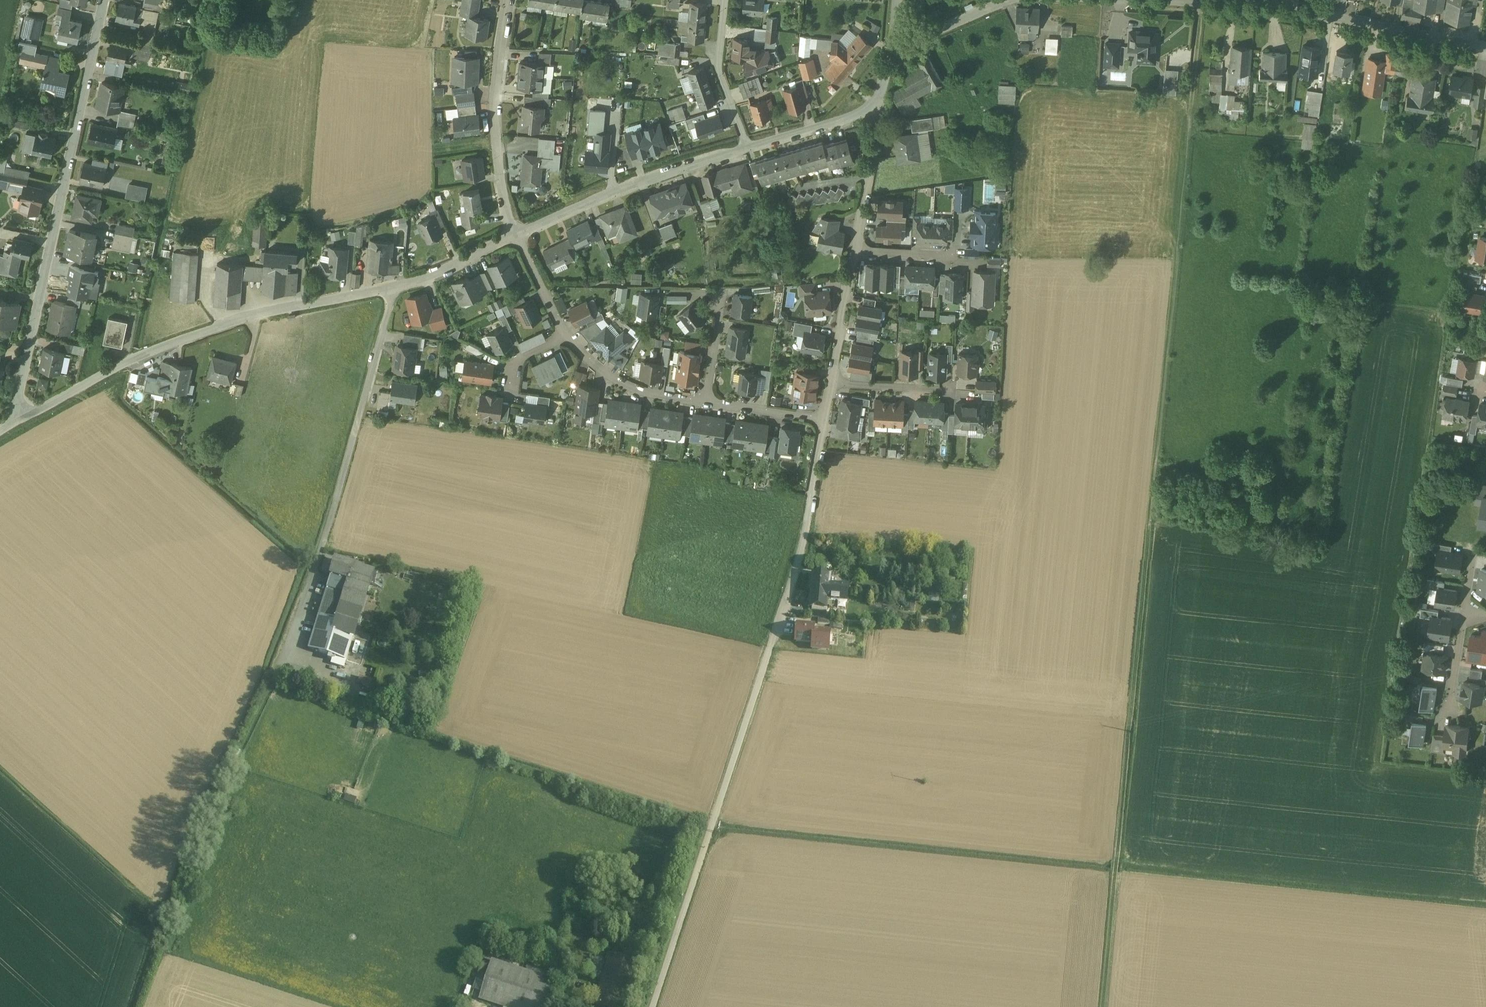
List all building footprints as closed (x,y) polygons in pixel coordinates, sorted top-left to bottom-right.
[(555,6),(568,8),(569,0),(556,0),(555,6)] [(568,8),(581,10),(582,0),(569,0),(568,8)] [(587,0),(582,0),(581,10),(580,13),(594,15),(596,1),(587,0)] [(743,13),(763,14),(764,0),(744,0),(743,13)] [(1414,3),(1413,11),(1420,12),(1421,8),(1435,10),(1436,0),(1415,0),(1414,3)] [(1445,12),(1451,13),(1449,28),(1471,32),(1474,13),(1480,14),(1482,2),(1476,1),(1476,0),(1447,0),(1445,12)] [(163,5),(144,1),(143,8),(147,9),(161,12),(163,5)] [(479,3),(464,1),(461,15),(470,16),(476,17),(477,10),(478,10),(479,3)] [(609,4),(596,1),(594,15),(607,18),(609,4)] [(137,5),(119,2),(115,20),(139,25),(140,24),(144,24),(147,9),(143,8),(137,7),(137,5)] [(707,3),(691,2),(689,20),(706,21),(707,3)] [(1414,3),(1404,2),(1402,17),(1419,21),(1420,12),(1413,11),(1414,3)] [(1039,9),(1017,7),(1016,28),(1017,29),(1038,31),(1039,9)] [(71,11),(59,8),(57,17),(62,18),(62,17),(70,19),(71,11)] [(42,19),(27,16),(23,35),(38,38),(42,20),(42,19)] [(476,17),(470,16),(467,34),(486,37),(489,19),(476,17)] [(70,19),(62,17),(62,18),(58,36),(78,40),(82,21),(70,19)] [(777,18),(768,17),(767,29),(776,30),(777,18)] [(706,21),(689,20),(688,34),(687,38),(688,38),(704,39),(706,21)] [(155,27),(144,24),(140,42),(151,44),(155,27)] [(1072,25),(1062,26),(1062,36),(1073,36),(1072,25)] [(776,30),(767,29),(765,41),(775,42),(776,30)] [(1157,33),(1130,31),(1129,46),(1140,47),(1139,51),(1137,51),(1137,53),(1139,53),(1139,60),(1155,61),(1157,33)] [(871,45),(859,34),(847,48),(859,59),(871,45)] [(811,38),(801,37),(799,55),(810,56),(811,38)] [(1046,37),(1046,52),(1058,52),(1058,37),(1046,37)] [(750,40),(733,39),(732,58),(747,59),(748,59),(749,48),(750,40)] [(833,40),(817,39),(817,49),(832,50),(833,40)] [(847,48),(838,40),(833,40),(832,50),(832,54),(835,62),(828,70),(840,81),(859,59),(847,48)] [(140,42),(136,41),(134,48),(133,57),(148,60),(151,44),(140,42)] [(681,43),(672,42),(671,55),(680,56),(681,43)] [(1121,43),(1107,42),(1105,66),(1119,67),(1121,43)] [(129,46),(111,43),(108,57),(106,71),(123,74),(125,65),(131,66),(133,57),(134,48),(129,47),(129,46)] [(1320,49),(1303,47),(1300,68),(1299,73),(1304,74),(1305,69),(1309,69),(1309,72),(1317,74),(1318,70),(1317,70),(1320,49)] [(763,50),(749,48),(748,59),(747,59),(746,74),(772,65),(768,52),(765,53),(765,50),(763,50)] [(1250,49),(1233,48),(1232,62),(1249,63),(1250,49)] [(1350,53),(1335,51),(1333,70),(1347,72),(1350,53)] [(552,53),(540,52),(538,63),(545,64),(544,65),(551,65),(552,53)] [(1286,53),(1264,52),(1263,63),(1268,63),(1268,71),(1274,71),(1274,66),(1279,66),(1279,63),(1286,63),(1286,53)] [(1397,56),(1387,54),(1385,62),(1386,62),(1384,72),(1394,73),(1395,63),(1397,56)] [(465,57),(455,56),(454,81),(477,82),(478,57),(465,57)] [(680,58),(660,56),(659,63),(679,65),(680,58)] [(943,82),(927,56),(919,60),(920,62),(899,74),(906,85),(914,99),(917,97),(943,82)] [(62,60),(49,57),(43,83),(58,86),(56,94),(65,96),(70,73),(60,71),(62,60)] [(1382,61),(1368,59),(1363,92),(1380,94),(1382,79),(1380,79),(1382,61)] [(808,61),(799,63),(806,87),(817,83),(815,78),(811,79),(808,67),(810,66),(808,61)] [(538,63),(521,62),(519,74),(543,76),(553,77),(554,65),(551,65),(544,65),(545,64),(538,63)] [(1249,63),(1232,62),(1231,71),(1229,71),(1228,79),(1237,79),(1238,72),(1248,72),(1249,63)] [(1268,63),(1263,63),(1263,67),(1261,67),(1260,79),(1287,79),(1287,71),(1286,71),(1286,63),(1279,63),(1279,66),(1274,66),(1274,71),(1268,71),(1268,63)] [(704,67),(689,72),(695,89),(710,84),(704,67)] [(1165,68),(1165,85),(1178,85),(1178,68),(1165,68)] [(543,76),(519,74),(518,87),(542,89),(543,76)] [(1473,80),(1451,76),(1449,93),(1452,93),(1454,95),(1459,96),(1462,94),(1476,96),(1477,88),(1472,87),(1473,80)] [(1436,80),(1414,77),(1410,96),(1408,95),(1406,108),(1433,112),(1435,100),(1432,100),(1436,80)] [(759,93),(753,78),(740,83),(745,98),(759,93)] [(177,80),(175,89),(187,92),(189,83),(177,80)] [(124,86),(102,81),(97,105),(119,110),(124,86)] [(710,84),(695,89),(701,107),(716,102),(710,84)] [(1016,85),(1000,84),(999,102),(1015,103),(1016,85)] [(906,85),(892,93),(900,107),(914,99),(906,85)] [(797,86),(784,90),(790,111),(805,107),(799,86),(797,86)] [(1485,88),(1477,87),(1477,88),(1476,96),(1475,104),(1482,106),(1485,88)] [(1322,92),(1307,90),(1305,103),(1313,104),(1320,105),(1322,92)] [(474,91),(456,93),(458,107),(476,105),(474,91)] [(668,110),(688,104),(685,94),(665,101),(668,110)] [(1228,95),(1221,94),(1219,109),(1226,110),(1228,95)] [(533,96),(525,95),(524,105),(542,106),(543,97),(533,96)] [(1235,96),(1228,95),(1226,110),(1219,109),(1219,114),(1225,114),(1224,119),(1243,121),(1245,102),(1235,101),(1235,96)] [(914,99),(900,107),(904,114),(921,104),(917,97),(914,99)] [(768,99),(751,105),(757,122),(771,117),(768,110),(771,109),(768,99)] [(1320,105),(1313,104),(1311,114),(1319,115),(1320,105)] [(476,105),(458,107),(459,117),(477,115),(476,105)] [(524,105),(523,117),(520,117),(518,129),(531,130),(531,128),(539,129),(540,120),(545,115),(544,113),(544,107),(542,106),(524,105)] [(670,117),(675,115),(676,121),(687,117),(683,105),(668,110),(670,117)] [(136,113),(120,109),(119,117),(134,120),(136,113)] [(591,133),(602,134),(605,111),(591,110),(588,132),(591,133)] [(1298,114),(1297,118),(1316,122),(1317,118),(1298,114)] [(459,117),(454,118),(456,134),(480,131),(478,115),(459,117)] [(697,123),(702,137),(723,129),(719,115),(697,123)] [(134,120),(119,117),(117,124),(133,127),(134,120)] [(931,117),(910,120),(912,132),(933,129),(931,117)] [(29,121),(16,118),(15,126),(28,129),(29,121)] [(116,129),(93,123),(89,141),(112,147),(116,129)] [(667,147),(660,123),(643,128),(650,152),(667,147)] [(1316,127),(1304,125),(1301,147),(1314,149),(1316,127)] [(1469,127),(1468,138),(1477,138),(1478,127),(1469,127)] [(650,152),(643,128),(625,133),(632,157),(650,152)] [(928,132),(915,134),(919,160),(932,158),(928,132)] [(38,136),(26,133),(22,150),(51,156),(54,139),(45,137),(46,134),(39,133),(38,136)] [(602,134),(591,133),(590,147),(589,147),(589,151),(587,150),(585,168),(595,169),(595,172),(598,172),(598,169),(607,170),(609,153),(609,152),(610,135),(610,134),(602,134)] [(915,134),(896,137),(899,162),(919,160),(915,134)] [(853,160),(847,138),(835,142),(842,163),(853,160)] [(823,141),(812,144),(818,166),(829,163),(824,145),(823,141)] [(835,142),(824,145),(829,163),(831,167),(842,163),(835,142)] [(812,144),(801,148),(807,169),(818,166),(812,144)] [(555,148),(539,147),(538,156),(542,157),(554,158),(555,148)] [(801,148),(790,151),(796,172),(807,169),(801,148)] [(790,151),(779,154),(785,176),(796,172),(790,151)] [(779,154),(768,157),(774,179),(785,176),(779,154)] [(538,156),(525,155),(522,184),(540,186),(542,157),(538,156)] [(482,157),(462,160),(465,179),(485,177),(482,157)] [(768,157),(756,161),(759,172),(762,182),(774,179),(768,157)] [(107,161),(93,158),(92,164),(106,167),(107,161)] [(756,161),(750,162),(754,174),(759,172),(756,161)] [(92,164),(84,162),(80,182),(102,186),(106,167),(92,164)] [(744,164),(715,173),(719,189),(720,188),(738,183),(740,192),(751,188),(744,164)] [(0,171),(0,186),(8,188),(9,183),(8,183),(10,174),(0,171)] [(715,173),(709,174),(708,174),(705,175),(703,178),(704,182),(705,182),(707,191),(711,193),(720,190),(720,188),(719,189),(715,173)] [(28,177),(10,174),(8,183),(9,183),(22,186),(21,191),(24,191),(25,184),(26,184),(28,177)] [(1006,193),(1006,181),(996,182),(996,193),(1006,193)] [(147,187),(129,183),(126,196),(144,200),(147,187)] [(946,183),(945,191),(955,192),(955,183),(946,183)] [(26,184),(25,184),(24,191),(22,199),(20,208),(38,213),(40,203),(41,203),(45,188),(26,184)] [(674,187),(682,210),(685,209),(683,204),(692,200),(691,199),(693,198),(691,191),(689,192),(686,184),(680,186),(679,185),(674,187)] [(682,210),(674,187),(669,189),(669,190),(660,193),(660,192),(651,195),(658,213),(673,208),(675,212),(682,210)] [(845,191),(839,187),(836,191),(830,201),(839,200),(845,191)] [(836,191),(831,188),(828,192),(822,202),(830,201),(836,191)] [(828,192),(823,189),(820,194),(814,204),(822,202),(828,192)] [(969,190),(955,189),(954,207),(968,208),(969,190)] [(479,190),(464,192),(468,210),(468,212),(476,210),(483,209),(479,190)] [(820,194),(815,190),(813,195),(806,205),(814,204),(820,194)] [(813,195),(808,191),(805,196),(798,206),(806,205),(813,195)] [(805,196),(800,193),(797,197),(790,207),(798,206),(805,196)] [(101,199),(78,194),(73,216),(91,220),(94,208),(98,209),(101,199)] [(792,194),(783,208),(790,207),(797,197),(792,194)] [(717,197),(709,200),(714,216),(722,213),(717,197)] [(709,200),(701,203),(706,218),(714,216),(709,200)] [(902,202),(879,200),(878,214),(888,214),(901,215),(902,202)] [(445,226),(438,209),(430,212),(432,217),(435,216),(440,228),(445,226)] [(628,209),(616,213),(614,210),(602,215),(607,228),(609,233),(618,230),(621,239),(637,233),(628,209)] [(468,212),(468,210),(462,211),(465,228),(481,225),(480,217),(477,218),(476,210),(468,212)] [(996,213),(976,212),(976,221),(972,220),(971,235),(973,236),(973,244),(987,245),(987,241),(996,241),(997,229),(995,229),(996,213)] [(607,228),(602,215),(596,218),(598,224),(601,230),(607,228)] [(432,217),(421,222),(424,230),(423,233),(424,236),(426,237),(428,241),(443,235),(440,228),(435,216),(432,217)] [(921,217),(914,217),(913,234),(919,235),(920,223),(921,217)] [(933,218),(921,217),(920,223),(919,235),(918,241),(932,242),(933,218)] [(838,221),(822,218),(814,229),(814,230),(821,231),(818,247),(823,247),(826,252),(830,249),(841,251),(844,234),(835,232),(838,221)] [(946,218),(933,218),(932,242),(946,243),(946,236),(947,225),(946,225),(946,218)] [(589,219),(567,230),(571,238),(576,250),(576,248),(574,244),(588,237),(589,240),(597,236),(593,227),(589,219)] [(268,221),(255,220),(253,240),(266,241),(268,221)] [(672,222),(659,227),(664,239),(676,235),(672,222)] [(135,227),(119,223),(117,232),(133,235),(135,227)] [(367,224),(357,227),(357,231),(356,239),(361,239),(361,235),(366,235),(367,225),(367,224)] [(598,224),(593,227),(597,236),(598,239),(603,237),(601,230),(598,224)] [(887,226),(878,226),(877,239),(900,240),(901,227),(887,226)] [(97,234),(70,229),(65,252),(89,257),(91,247),(94,247),(97,234)] [(357,231),(349,230),(348,243),(355,244),(356,239),(357,231)] [(133,235),(117,232),(114,247),(130,251),(133,235)] [(1480,237),(1477,258),(1485,259),(1485,238),(1480,237)] [(0,254),(0,270),(17,273),(21,254),(30,256),(32,242),(15,238),(13,252),(7,251),(6,255),(0,254)] [(576,250),(571,238),(565,241),(571,252),(576,250)] [(393,242),(371,239),(369,255),(377,256),(378,250),(385,251),(384,261),(391,262),(393,242)] [(565,241),(544,251),(553,272),(554,271),(552,266),(565,259),(566,262),(573,259),(574,261),(575,261),(571,252),(565,241)] [(348,249),(330,247),(329,262),(321,261),(320,273),(328,274),(328,275),(345,276),(348,249)] [(978,250),(966,249),(965,257),(977,257),(978,250)] [(385,251),(378,250),(377,256),(369,255),(369,260),(367,260),(366,267),(368,267),(367,270),(390,272),(391,264),(391,262),(384,261),(385,251)] [(298,253),(266,251),(264,267),(281,268),(280,280),(288,280),(288,272),(289,262),(297,263),(298,253)] [(198,253),(174,252),(171,299),(195,301),(198,253)] [(507,258),(495,263),(496,266),(490,269),(497,284),(498,285),(504,282),(505,280),(516,275),(507,258)] [(1000,259),(988,258),(988,266),(1000,267),(1000,259)] [(243,266),(217,264),(215,288),(242,290),(243,274),(243,266)] [(399,265),(391,264),(390,272),(398,273),(399,265)] [(95,271),(71,265),(69,273),(74,274),(74,277),(71,276),(68,291),(86,295),(89,283),(92,283),(95,271)] [(880,265),(872,265),(866,265),(866,272),(865,284),(865,286),(879,287),(880,265)] [(888,266),(880,265),(879,287),(893,288),(893,282),(894,270),(894,266),(888,266)] [(264,267),(243,266),(243,274),(264,276),(264,267)] [(281,268),(264,267),(264,276),(262,292),(287,293),(288,280),(280,280),(281,268)] [(920,267),(906,267),(906,277),(905,285),(919,286),(920,267)] [(934,268),(920,267),(919,286),(933,287),(934,278),(934,268)] [(497,284),(491,270),(481,274),(488,289),(497,284)] [(776,270),(764,273),(765,280),(777,278),(776,270)] [(994,272),(974,271),(973,292),(973,303),(974,303),(993,304),(994,272)] [(298,273),(288,272),(288,280),(287,293),(296,294),(298,273)] [(641,283),(642,273),(631,272),(631,282),(641,283)] [(1482,276),(1464,272),(1463,279),(1477,282),(1481,282),(1482,276)] [(360,274),(352,273),(351,285),(359,286),(360,274)] [(481,274),(475,277),(474,279),(481,293),(488,290),(488,289),(481,274)] [(946,275),(940,275),(940,279),(939,293),(946,293),(946,292),(961,293),(962,274),(946,274),(946,275)] [(467,277),(454,283),(462,301),(473,295),(475,296),(481,294),(481,293),(474,279),(467,277)] [(1477,282),(1463,279),(1462,285),(1476,288),(1477,282)] [(816,282),(800,284),(801,295),(806,295),(808,314),(816,313),(817,311),(822,310),(824,312),(828,312),(830,309),(830,305),(828,303),(827,300),(829,298),(829,294),(826,292),(822,292),(822,293),(820,292),(816,292),(816,282)] [(628,288),(618,287),(616,299),(626,301),(628,288)] [(242,290),(215,288),(214,305),(240,307),(242,290)] [(659,296),(641,293),(638,313),(656,316),(659,296)] [(1484,296),(1464,293),(1462,308),(1481,312),(1484,296)] [(425,294),(408,299),(414,321),(430,317),(431,317),(430,311),(425,294)] [(555,298),(561,312),(568,309),(562,295),(555,298)] [(752,297),(735,295),(732,314),(750,316),(752,297)] [(81,300),(68,297),(67,303),(75,305),(80,306),(81,300)] [(490,310),(503,304),(499,297),(487,303),(490,310)] [(523,297),(507,304),(512,314),(518,311),(516,307),(526,302),(523,297)] [(876,299),(864,297),(863,305),(874,307),(876,299)] [(526,302),(516,307),(518,311),(525,325),(541,317),(533,299),(526,302)] [(0,300),(0,323),(15,326),(21,304),(0,300)] [(67,303),(54,300),(48,328),(69,333),(69,332),(67,332),(70,319),(72,320),(75,305),(67,303)] [(587,301),(570,309),(577,325),(586,320),(594,317),(594,316),(587,301)] [(694,303),(680,314),(692,330),(706,319),(694,303)] [(863,305),(859,304),(857,316),(880,320),(882,308),(874,307),(863,305)] [(441,308),(430,311),(431,317),(430,317),(433,329),(446,326),(441,308)] [(602,312),(594,316),(594,317),(586,320),(589,326),(596,322),(605,318),(602,312)] [(512,329),(505,313),(499,315),(504,326),(507,331),(512,329)] [(128,320),(109,316),(104,342),(122,346),(128,320)] [(880,320),(857,316),(855,328),(858,329),(870,331),(878,332),(880,320)] [(589,326),(580,330),(589,341),(602,330),(596,322),(589,326)] [(813,325),(795,322),(793,334),(804,336),(802,350),(821,353),(824,336),(811,333),(813,325)] [(611,323),(607,327),(606,327),(602,330),(589,341),(590,342),(593,340),(609,359),(619,351),(632,340),(624,331),(620,334),(611,323)] [(504,326),(488,334),(497,352),(513,344),(507,331),(504,326)] [(748,330),(730,327),(729,334),(747,337),(748,330)] [(870,331),(858,329),(857,336),(869,338),(870,331)] [(990,329),(988,337),(996,338),(997,330),(990,329)] [(422,336),(405,333),(403,346),(416,348),(415,348),(420,349),(422,336)] [(747,337),(729,334),(726,354),(745,356),(747,337)] [(874,340),(860,337),(859,343),(873,346),(874,340)] [(73,343),(61,340),(59,348),(72,351),(73,343)] [(701,344),(687,342),(685,352),(699,354),(701,344)] [(859,343),(853,342),(850,355),(871,359),(873,346),(859,343)] [(484,351),(468,343),(465,348),(481,356),(484,351)] [(403,346),(398,345),(394,368),(412,371),(413,362),(415,361),(415,358),(414,357),(415,348),(416,348),(403,346)] [(668,365),(671,347),(664,346),(662,363),(662,364),(668,365)] [(65,352),(44,348),(40,367),(61,372),(65,352)] [(629,357),(619,351),(609,359),(623,368),(629,357)] [(685,352),(681,351),(679,364),(678,364),(678,365),(699,368),(701,354),(699,354),(685,352)] [(917,352),(902,352),(901,375),(916,375),(917,367),(918,352),(917,352)] [(946,354),(930,353),(928,376),(945,377),(946,362),(946,354)] [(977,355),(959,354),(958,374),(976,375),(976,366),(978,365),(979,361),(977,359),(977,355)] [(556,355),(533,366),(540,381),(563,370),(560,364),(556,355)] [(871,359),(850,355),(848,369),(854,370),(868,372),(871,359)] [(236,362),(213,356),(208,377),(231,383),(236,362)] [(1476,360),(1461,358),(1458,373),(1473,376),(1476,360)] [(493,364),(466,360),(463,378),(491,382),(493,364)] [(171,362),(162,361),(159,374),(167,376),(168,374),(171,362)] [(662,363),(644,361),(641,376),(660,379),(662,364),(662,363)] [(192,367),(171,362),(168,374),(176,376),(175,380),(181,382),(182,377),(189,379),(192,367)] [(699,368),(678,365),(678,366),(677,379),(681,379),(695,381),(697,382),(699,368)] [(818,369),(800,366),(799,371),(817,374),(818,369)] [(578,384),(581,370),(575,368),(572,382),(578,384)] [(868,372),(854,370),(852,380),(871,381),(872,372),(868,372)] [(799,371),(797,371),(795,383),(817,387),(819,375),(799,371)] [(758,375),(741,372),(739,390),(756,392),(758,375)] [(159,374),(158,374),(158,376),(147,374),(147,375),(144,387),(164,392),(165,387),(167,376),(159,374)] [(176,376),(168,374),(167,376),(165,387),(186,392),(189,379),(182,377),(181,382),(175,380),(176,376)] [(765,376),(758,375),(756,392),(763,393),(765,376)] [(49,387),(49,377),(39,376),(38,386),(49,387)] [(1463,379),(1448,376),(1446,383),(1462,386),(1463,379)] [(695,381),(681,379),(680,385),(694,387),(695,381)] [(418,383),(393,380),(391,392),(390,399),(415,403),(418,383)] [(995,381),(977,380),(976,392),(982,392),(994,393),(995,381)] [(817,387),(795,383),(793,395),(795,395),(813,398),(815,398),(817,387)] [(244,385),(238,384),(235,395),(241,397),(244,385)] [(1457,387),(1444,385),(1443,393),(1456,395),(1457,387)] [(599,389),(580,386),(576,409),(578,409),(576,419),(585,420),(586,420),(593,421),(595,412),(596,404),(599,389)] [(391,392),(380,391),(377,408),(388,410),(390,399),(391,392)] [(503,398),(481,395),(478,414),(499,417),(500,418),(502,402),(503,398)] [(550,397),(539,395),(537,404),(546,405),(546,406),(549,406),(550,397)] [(782,397),(773,395),(771,403),(781,405),(782,397)] [(813,398),(795,395),(794,401),(812,404),(813,398)] [(870,399),(852,396),(851,402),(861,403),(861,404),(869,405),(870,399)] [(1462,401),(1455,400),(1455,399),(1447,398),(1446,405),(1445,405),(1442,407),(1441,410),(1443,413),(1451,414),(1453,417),(1466,419),(1469,401),(1462,400),(1462,401)] [(883,402),(880,400),(876,399),(875,412),(874,423),(875,423),(888,424),(889,403),(883,402)] [(625,402),(610,400),(609,403),(607,421),(606,424),(621,426),(625,402)] [(851,402),(842,400),(840,413),(858,416),(861,404),(861,403),(851,402)] [(899,401),(896,403),(889,403),(888,424),(902,425),(903,414),(904,401),(899,401)] [(930,402),(916,401),(915,411),(915,420),(929,421),(930,402)] [(510,403),(502,402),(500,418),(499,417),(499,419),(508,421),(510,403)] [(537,404),(526,402),(524,420),(544,423),(546,406),(546,405),(537,404)] [(603,405),(601,420),(607,421),(609,403),(603,402),(603,405)] [(640,404),(625,402),(621,426),(637,428),(637,426),(640,408),(640,404)] [(943,403),(930,402),(929,421),(942,422),(943,412),(943,403)] [(1481,403),(1479,416),(1477,424),(1478,424),(1485,425),(1485,404),(1481,403)] [(603,405),(596,404),(595,412),(593,421),(593,422),(600,423),(601,420),(603,405)] [(970,404),(956,404),(955,415),(955,425),(968,426),(970,404)] [(984,405),(970,404),(968,426),(975,426),(978,430),(983,430),(986,427),(987,423),(984,419),(984,405)] [(646,409),(640,408),(637,426),(643,427),(646,409)] [(667,411),(652,408),(652,410),(649,428),(648,432),(664,434),(667,411)] [(652,410),(646,409),(643,427),(649,428),(652,410)] [(683,413),(667,411),(664,434),(679,437),(680,434),(682,416),(683,413)] [(858,416),(840,413),(838,426),(851,428),(856,429),(856,428),(861,429),(864,417),(858,416)] [(710,417),(694,415),(694,418),(691,435),(691,438),(706,441),(710,417)] [(1473,415),(1470,432),(1476,434),(1478,424),(1477,424),(1479,416),(1473,415)] [(688,417),(682,416),(680,434),(686,435),(688,417)] [(694,418),(688,417),(686,435),(691,435),(694,418)] [(725,419),(710,417),(706,441),(722,443),(722,440),(725,422),(725,419)] [(752,423),(737,421),(737,424),(734,441),(734,445),(749,447),(752,423)] [(731,423),(725,422),(722,440),(728,441),(731,423)] [(737,424),(731,423),(728,441),(734,441),(737,424)] [(768,425),(752,423),(749,447),(764,449),(766,436),(768,425)] [(799,430),(782,427),(781,438),(779,449),(780,450),(796,452),(797,442),(798,443),(800,433),(798,433),(799,430)] [(856,429),(851,428),(849,439),(861,441),(861,429),(856,428),(856,429)] [(766,436),(764,449),(763,454),(769,455),(772,437),(766,436)] [(781,438),(772,437),(769,455),(779,456),(780,450),(779,449),(781,438)] [(1475,487),(1473,503),(1480,504),(1476,524),(1485,526),(1485,489),(1475,487)] [(1452,545),(1434,542),(1433,551),(1439,552),(1439,551),(1451,553),(1452,545)] [(1451,553),(1439,551),(1439,552),(1437,565),(1445,566),(1444,569),(1452,570),(1460,571),(1462,555),(1451,553)] [(353,566),(336,560),(331,576),(338,578),(336,584),(346,587),(341,604),(369,613),(370,611),(373,600),(375,595),(367,593),(373,572),(360,568),(361,565),(354,562),(353,566)] [(338,578),(331,576),(309,649),(346,661),(357,624),(365,627),(369,613),(341,604),(346,587),(336,584),(338,578)] [(829,578),(813,577),(812,592),(847,595),(847,587),(828,585),(829,578)] [(1445,582),(1427,579),(1426,587),(1438,589),(1438,588),(1444,588),(1445,582)] [(1444,588),(1438,588),(1438,589),(1436,604),(1454,607),(1457,590),(1444,588)] [(847,595),(812,592),(810,609),(826,610),(827,603),(846,604),(847,595)] [(1439,611),(1422,608),(1420,616),(1431,618),(1432,616),(1438,617),(1439,611)] [(1438,617),(1432,616),(1431,618),(1429,635),(1442,637),(1442,635),(1450,636),(1451,628),(1449,627),(1451,618),(1438,617)] [(814,627),(796,625),(794,642),(812,644),(814,627)] [(1483,630),(1482,636),(1471,635),(1468,658),(1485,661),(1485,631),(1483,630)] [(1444,644),(1427,642),(1425,652),(1426,652),(1443,654),(1444,644)] [(1443,654),(1426,652),(1424,668),(1444,671),(1446,655),(1443,654)] [(1483,670),(1471,668),(1470,676),(1481,678),(1483,670)] [(1480,685),(1464,682),(1463,687),(1463,688),(1462,692),(1462,693),(1462,698),(1481,701),(1484,686),(1484,685),(1480,685)] [(1438,685),(1423,683),(1420,706),(1434,709),(1438,685)] [(1427,722),(1413,719),(1409,741),(1424,743),(1427,722)] [(1461,726),(1454,725),(1447,725),(1444,745),(1455,747),(1454,751),(1466,752),(1466,748),(1469,727),(1461,726)] [(1445,736),(1433,735),(1431,750),(1446,752),(1447,746),(1444,746),(1445,736)] [(345,794),(344,801),(355,803),(357,796),(345,794)] [(549,972),(500,956),(498,963),(547,979),(549,972)] [(492,961),(490,968),(482,994),(480,999),(505,1006),(544,1006),(553,981),(547,979),(498,963),(492,961)] [(490,968),(480,964),(471,990),(482,994),(490,968)] [(605,994),(601,1006),(604,1006),(615,1006),(618,998),(605,994)]
